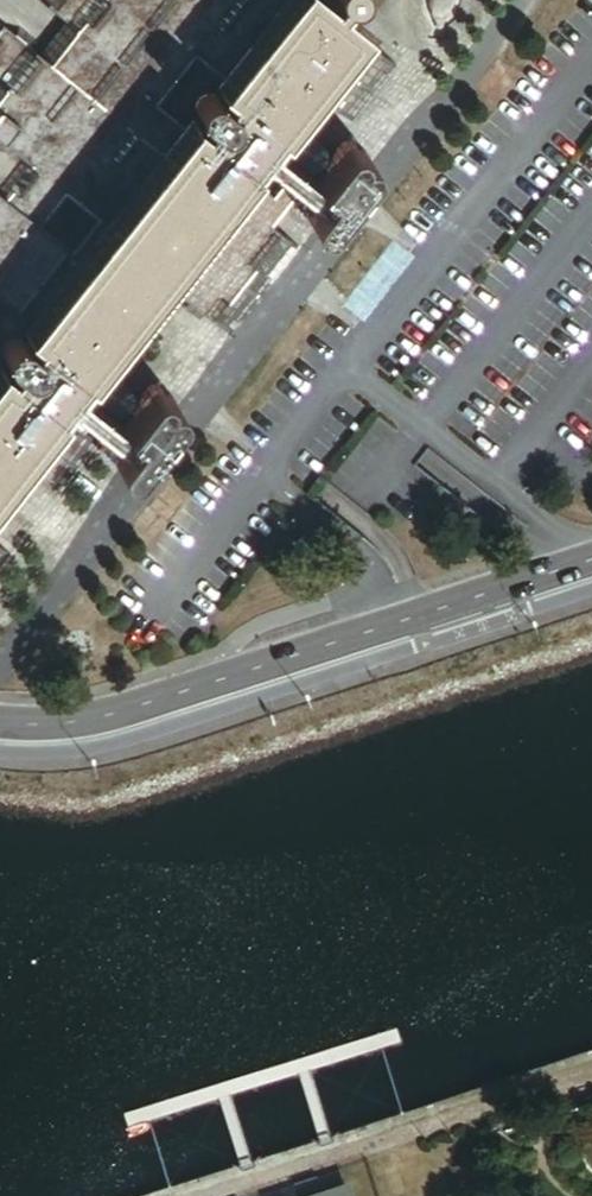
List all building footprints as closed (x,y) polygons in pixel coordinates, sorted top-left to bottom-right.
[(17,433),(69,475),(91,447),(75,433),(85,421),(106,438),(117,424),(116,423),(109,417),(115,416),(119,413),(123,408),(124,404),(124,401),(122,396),(121,394),(118,391),(110,388),(107,388),(100,391),(98,393),(95,397),(94,405),(59,378),(146,270),(164,284),(159,294),(165,297),(171,290),(185,301),(179,309),(196,322),(199,316),(226,337),(230,331),(224,327),(228,320),(235,325),(285,261),(296,247),(268,225),(297,188),(303,192),(311,183),(311,181),(304,176),(313,173),(316,170),(320,166),(321,162),(321,156),(319,151),(317,148),(313,144),(308,142),(301,142),(298,143),(293,147),(291,149),(289,151),(288,157),(288,163),(290,167),(265,196),(225,167),(293,81),(344,122),(378,78),(373,72),(381,63),(386,67),(388,63),(369,48),(373,42),(358,32),(353,37),(335,24),(340,15),(333,8),(327,17),(305,0),(50,0),(44,7),(80,33),(52,68),(37,57),(42,50),(26,38),(23,45),(0,29),(0,171),(2,172),(0,175),(0,314),(25,333),(30,326),(60,350),(47,365),(16,340),(11,338),(6,339),(3,340),(0,343),(0,359),(7,365),(0,374),(0,455),(17,433)] [(335,6),(340,0),(328,0),(305,0),(327,17),(333,8),(340,15),(335,24),(353,37),(358,32),(362,27),(335,6)] [(339,145),(311,181),(311,183),(303,192),(294,203),(292,205),(292,208),(293,212),(297,215),(300,216),(306,214),(305,217),(306,220),(307,222),(310,224),(314,226),(317,225),(319,224),(322,222),(367,166),(368,161),(366,157),(363,153),(359,153),(354,153),(353,148),(350,144),(346,143),(341,144),(339,145)] [(117,424),(106,438),(95,450),(95,454),(96,457),(100,461),(102,462),(105,462),(109,459),(110,461),(110,462),(111,466),(113,469),(118,471),(123,470),(125,469),(168,414),(171,410),(171,406),(169,403),(165,399),(161,398),(156,400),(157,396),(155,392),(152,389),(150,388),(147,389),(144,390),(116,423),(117,424)]
